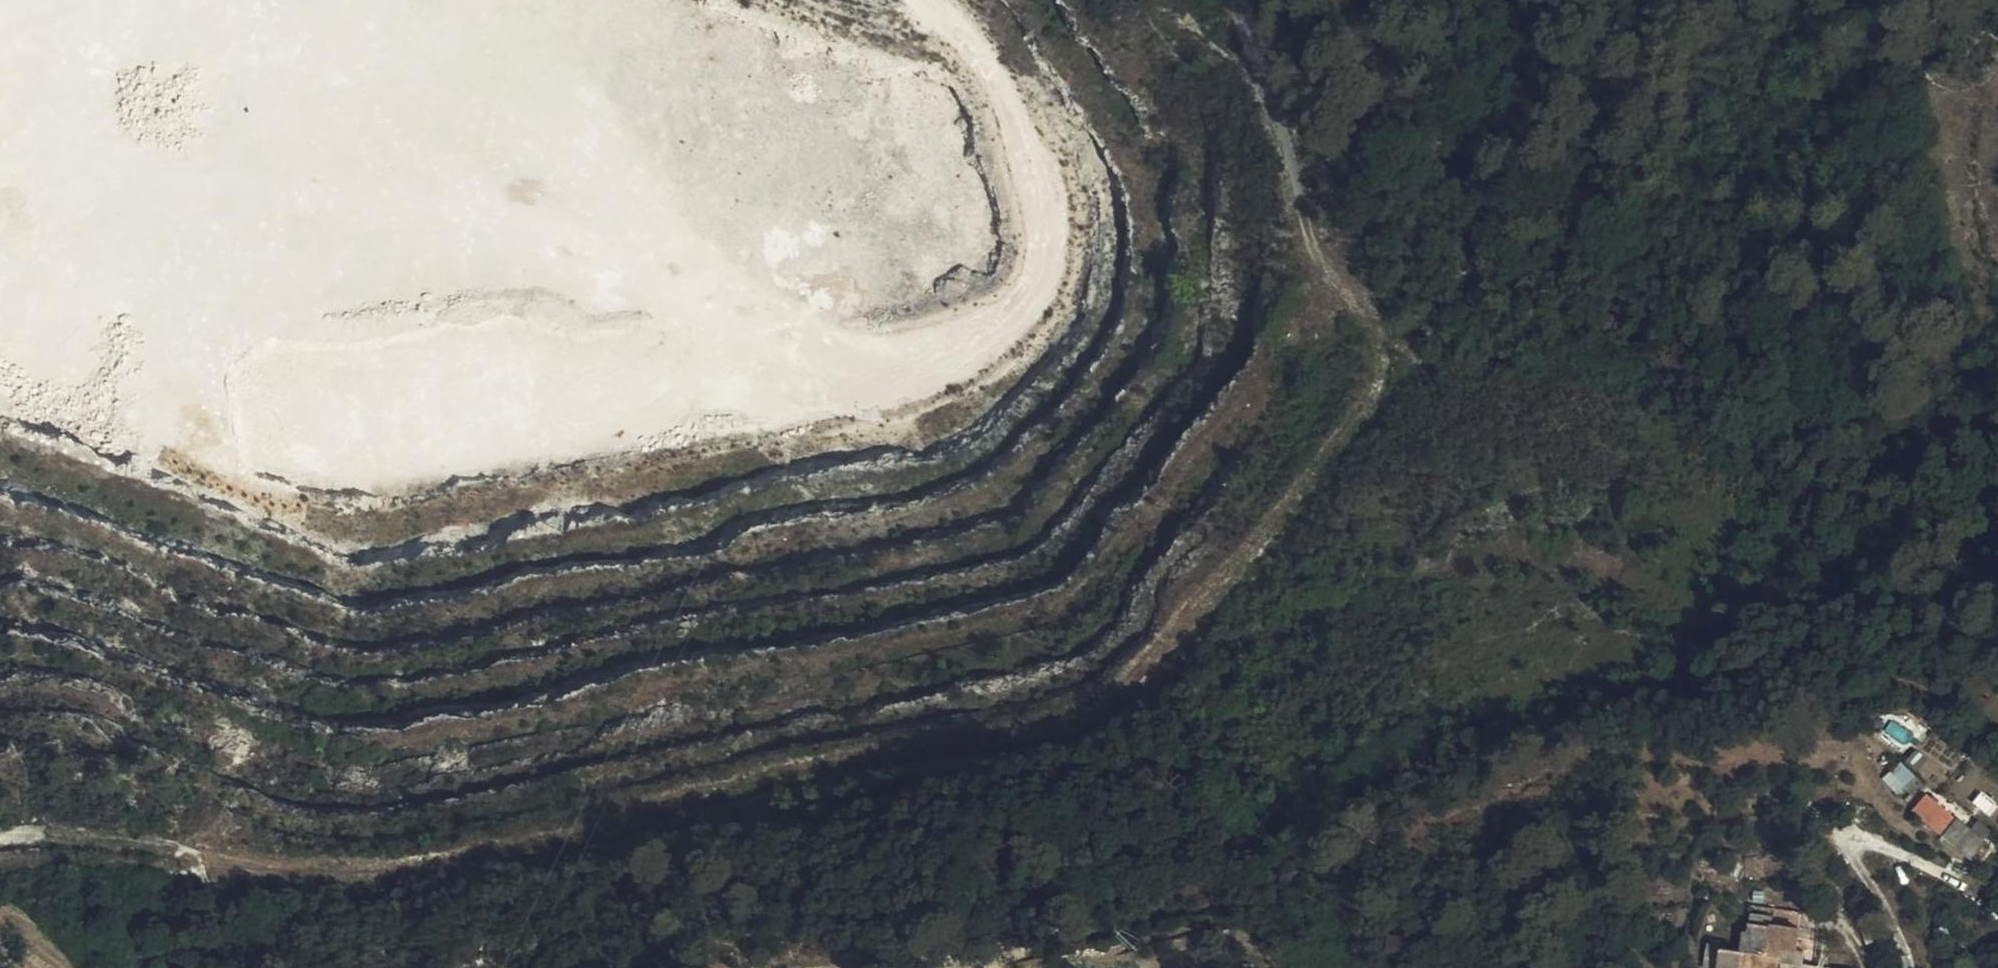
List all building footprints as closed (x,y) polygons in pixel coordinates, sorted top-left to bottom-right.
[(1929,788),(1913,810),(1973,856),(1990,834),(1929,788)] [(1784,929),(1754,924),(1752,930),(1731,927),(1731,932),(1723,932),(1720,953),(1700,951),(1697,967),(1754,967),(1757,952),(1779,955),(1784,929)]
